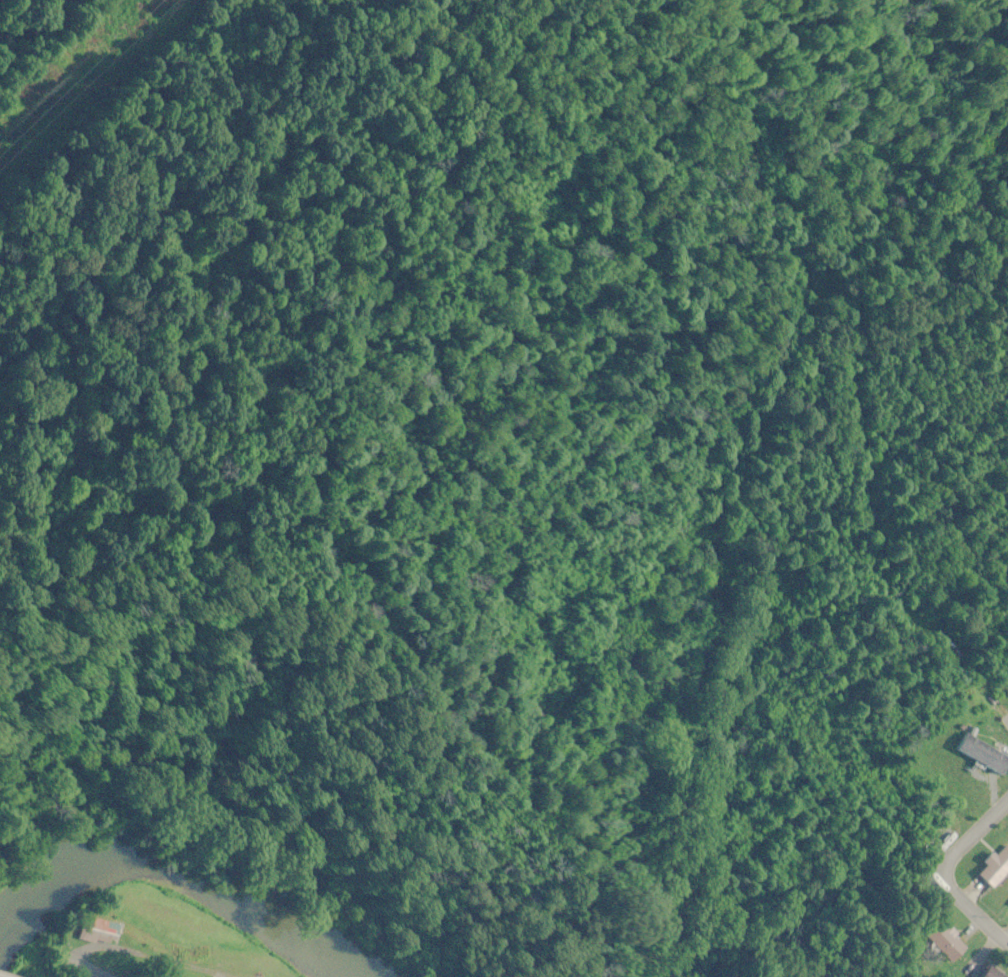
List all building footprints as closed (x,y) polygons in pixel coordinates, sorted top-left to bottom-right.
[(967,735),(959,750),(1006,775),(1007,771),(1007,757),(967,735)] [(1006,843),(978,872),(995,889),(1007,876),(1007,845),(1006,843)] [(117,947),(123,926),(86,916),(80,938),(117,947)] [(924,934),(952,962),(967,947),(938,919),(924,934)]
